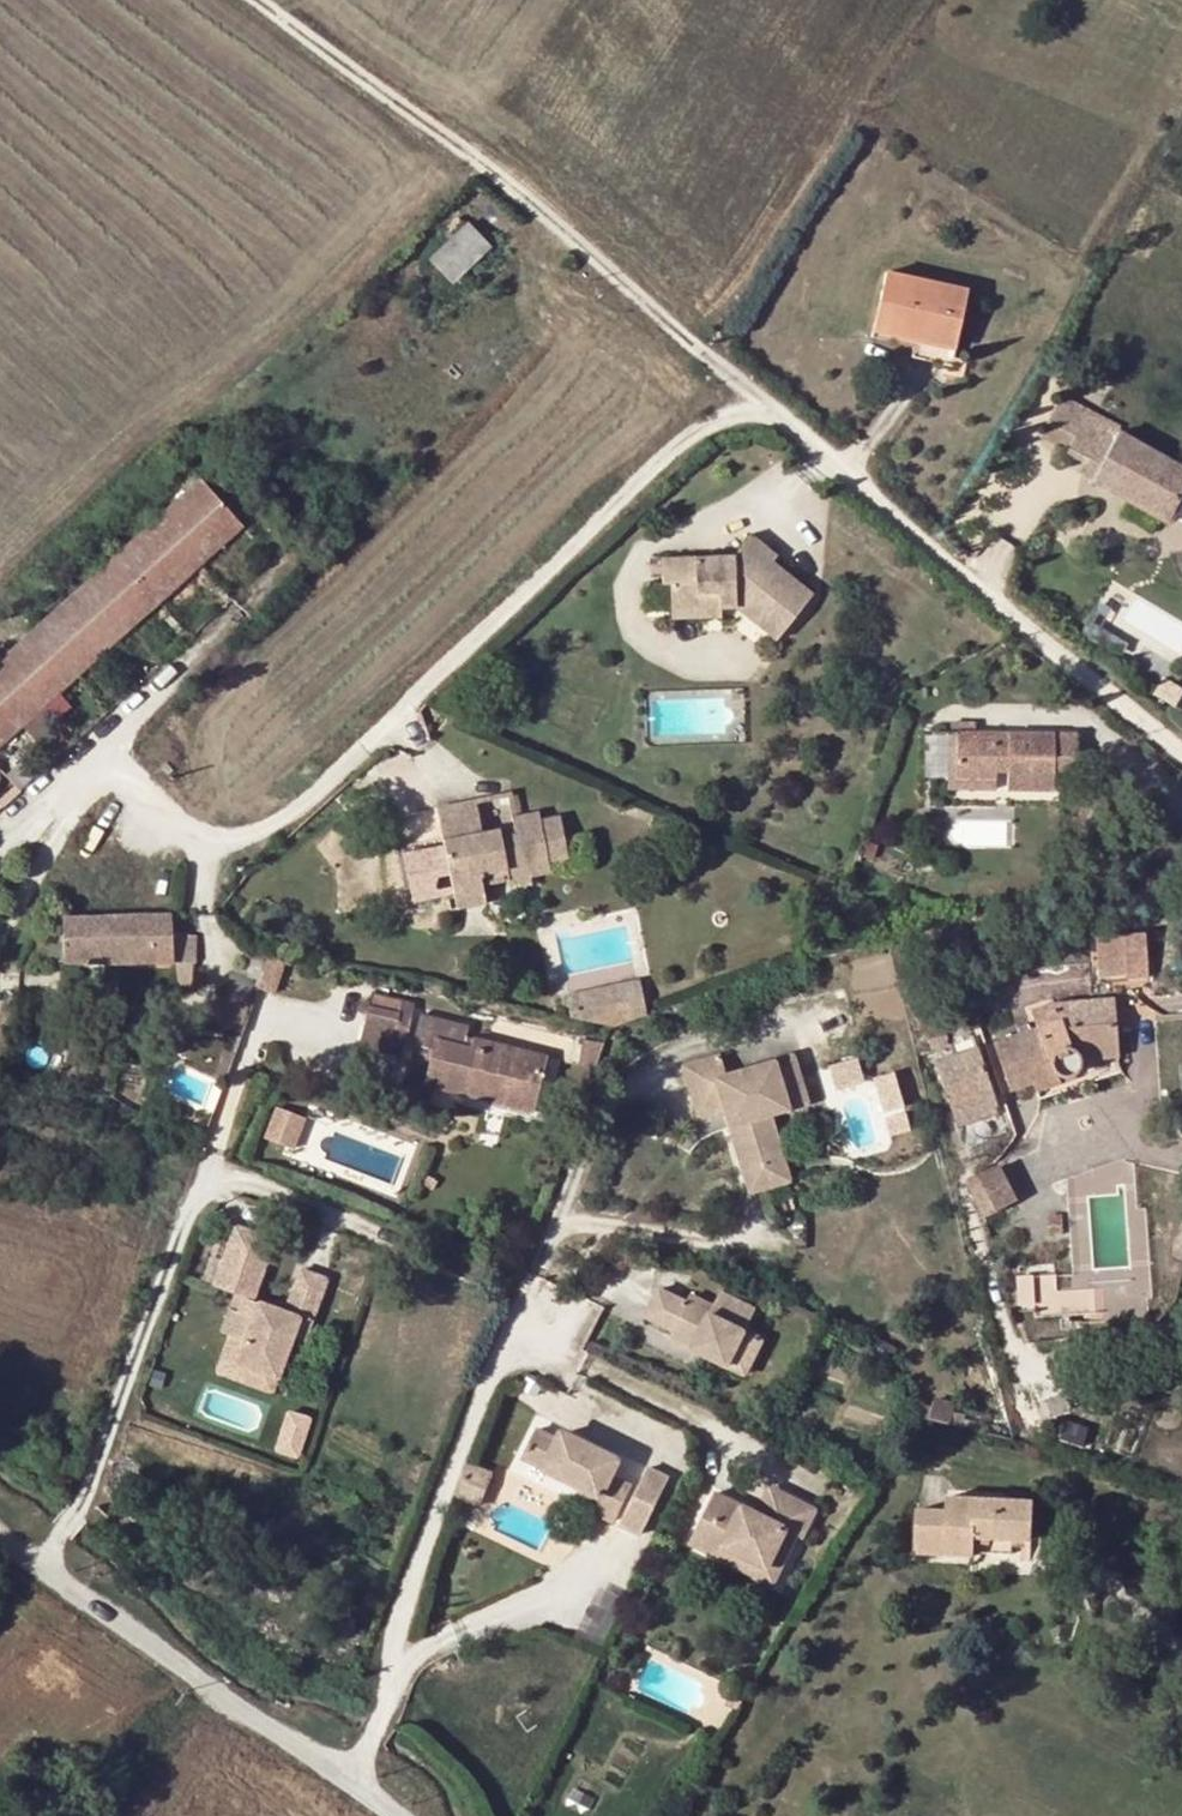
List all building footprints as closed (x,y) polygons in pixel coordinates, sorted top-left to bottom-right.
[(453,281),(488,247),(467,225),(432,259),(453,281)] [(886,273),(874,330),(917,339),(955,347),(967,289),(886,273)] [(915,347),(917,339),(874,330),(872,339),(915,347)] [(955,347),(917,339),(915,347),(913,359),(951,366),(953,357),(955,347)] [(1040,434),(1091,460),(1084,476),(1168,522),(1173,514),(1181,518),(1181,468),(1119,433),(1116,439),(1088,424),(1054,405),(1040,434)] [(1092,417),(1088,424),(1116,439),(1119,433),(1092,417)] [(202,480),(221,502),(237,488),(216,466),(202,480)] [(221,502),(202,480),(0,663),(0,746),(196,568),(200,564),(243,526),(221,502)] [(662,559),(663,583),(671,584),(671,609),(705,609),(705,605),(720,606),(720,610),(738,609),(772,635),(777,640),(813,595),(772,561),(776,556),(750,536),(735,556),(662,559)] [(200,564),(196,568),(226,602),(231,599),(200,564)] [(671,609),(671,584),(663,583),(646,584),(646,609),(648,609),(671,609)] [(170,615),(165,620),(177,633),(182,628),(170,615)] [(947,782),(957,782),(956,733),(948,733),(947,782)] [(994,733),(956,733),(957,782),(995,782),(995,771),(1007,771),(1007,790),(1054,791),(1053,771),(1075,771),(1075,734),(1007,733),(1007,743),(994,742),(994,733)] [(1007,733),(994,733),(994,742),(1007,743),(1007,733)] [(957,782),(947,782),(948,787),(948,791),(995,791),(995,782),(957,782)] [(509,868),(510,878),(530,875),(549,870),(548,862),(568,858),(566,842),(560,816),(540,821),(538,813),(515,817),(513,817),(515,825),(483,833),(476,800),(438,808),(445,844),(450,867),(455,891),(456,897),(483,892),(482,884),(480,874),(509,868)] [(436,869),(450,867),(445,844),(432,845),(436,869)] [(509,868),(480,874),(482,884),(510,878),(509,868)] [(532,886),(530,875),(510,878),(513,889),(532,886)] [(483,892),(456,897),(455,891),(448,892),(452,910),(485,903),(483,892)] [(173,915),(65,918),(64,961),(120,962),(175,962),(192,963),(197,963),(197,936),(173,932),(173,915)] [(1146,934),(1097,937),(1099,965),(1100,975),(1127,973),(1127,977),(1149,975),(1146,934)] [(285,961),(268,955),(258,987),(274,992),(285,961)] [(175,962),(175,986),(192,986),(192,963),(175,962)] [(565,993),(569,1017),(615,1026),(647,1015),(639,977),(565,993)] [(399,1024),(403,1001),(373,994),(365,1027),(407,1036),(409,1025),(399,1024)] [(1037,1028),(994,1042),(1010,1090),(1033,1082),(1037,1090),(1072,1078),(1071,1073),(1074,1070),(1077,1067),(1077,1065),(1077,1058),(1116,1055),(1111,1000),(1052,1004),(1054,1012),(1034,1019),(1037,1028)] [(1031,1011),(1034,1019),(1054,1012),(1052,1004),(1031,1011)] [(422,1016),(417,1038),(434,1041),(429,1065),(424,1085),(434,1087),(473,1096),(475,1084),(537,1098),(547,1056),(476,1041),(476,1047),(465,1045),(466,1038),(469,1027),(422,1016)] [(404,1054),(407,1036),(365,1027),(360,1044),(404,1054)] [(417,1038),(411,1061),(429,1065),(434,1041),(417,1038)] [(465,1045),(476,1047),(476,1041),(466,1038),(465,1045)] [(956,1118),(995,1105),(976,1047),(975,1048),(951,1056),(935,1062),(954,1119),(956,1118)] [(267,1062),(269,1051),(259,1049),(256,1058),(267,1062)] [(723,1108),(743,1174),(784,1162),(771,1114),(808,1103),(793,1053),(726,1074),(720,1054),(682,1065),(697,1116),(723,1108)] [(890,1134),(911,1128),(895,1068),(865,1077),(859,1054),(826,1063),(852,1157),(893,1146),(890,1134)] [(430,1105),(434,1087),(424,1085),(404,1080),(400,1098),(430,1105)] [(537,1098),(475,1084),(473,1096),(535,1110),(537,1098)] [(995,1105),(956,1118),(960,1128),(999,1114),(995,1105)] [(265,1137),(293,1148),(304,1117),(277,1106),(265,1137)] [(1008,1161),(998,1166),(1015,1198),(1024,1193),(1008,1161)] [(784,1162),(743,1174),(748,1192),(790,1180),(784,1162)] [(998,1165),(967,1182),(984,1216),(1015,1199),(1015,1198),(998,1166),(998,1165)] [(1049,1216),(1050,1236),(1063,1236),(1063,1216),(1049,1216)] [(235,1225),(213,1285),(242,1296),(238,1310),(229,1308),(221,1331),(229,1334),(244,1340),(236,1362),(277,1378),(292,1336),(303,1339),(326,1277),(300,1269),(285,1311),(253,1298),(274,1238),(235,1225)] [(1099,1289),(1058,1291),(1057,1274),(1019,1277),(1020,1292),(1036,1292),(1036,1315),(1062,1315),(1073,1314),(1100,1312),(1099,1289)] [(658,1288),(645,1316),(675,1330),(671,1339),(745,1374),(762,1339),(746,1330),(756,1309),(720,1291),(713,1306),(693,1295),(689,1302),(658,1288)] [(272,1392),(277,1378),(236,1362),(244,1340),(229,1334),(215,1371),(272,1392)] [(537,1428),(521,1457),(600,1496),(593,1511),(613,1521),(632,1485),(612,1475),(620,1458),(562,1430),(558,1438),(537,1428)] [(80,1481),(84,1470),(69,1464),(65,1476),(80,1481)] [(468,1464),(456,1495),(481,1505),(493,1474),(468,1464)] [(647,1467),(619,1524),(642,1534),(670,1478),(647,1467)] [(768,1486),(756,1512),(768,1518),(780,1491),(768,1486)] [(715,1491),(690,1542),(773,1583),(796,1535),(802,1537),(817,1510),(780,1491),(768,1518),(756,1512),(715,1491)] [(947,1510),(918,1509),(914,1555),(972,1559),(973,1554),(973,1540),(1011,1542),(1030,1542),(1032,1504),(948,1498),(947,1510)] [(1011,1542),(973,1540),(973,1554),(1010,1557),(1011,1542)] [(734,1686),(724,1705),(737,1710),(748,1692),(734,1686)]
